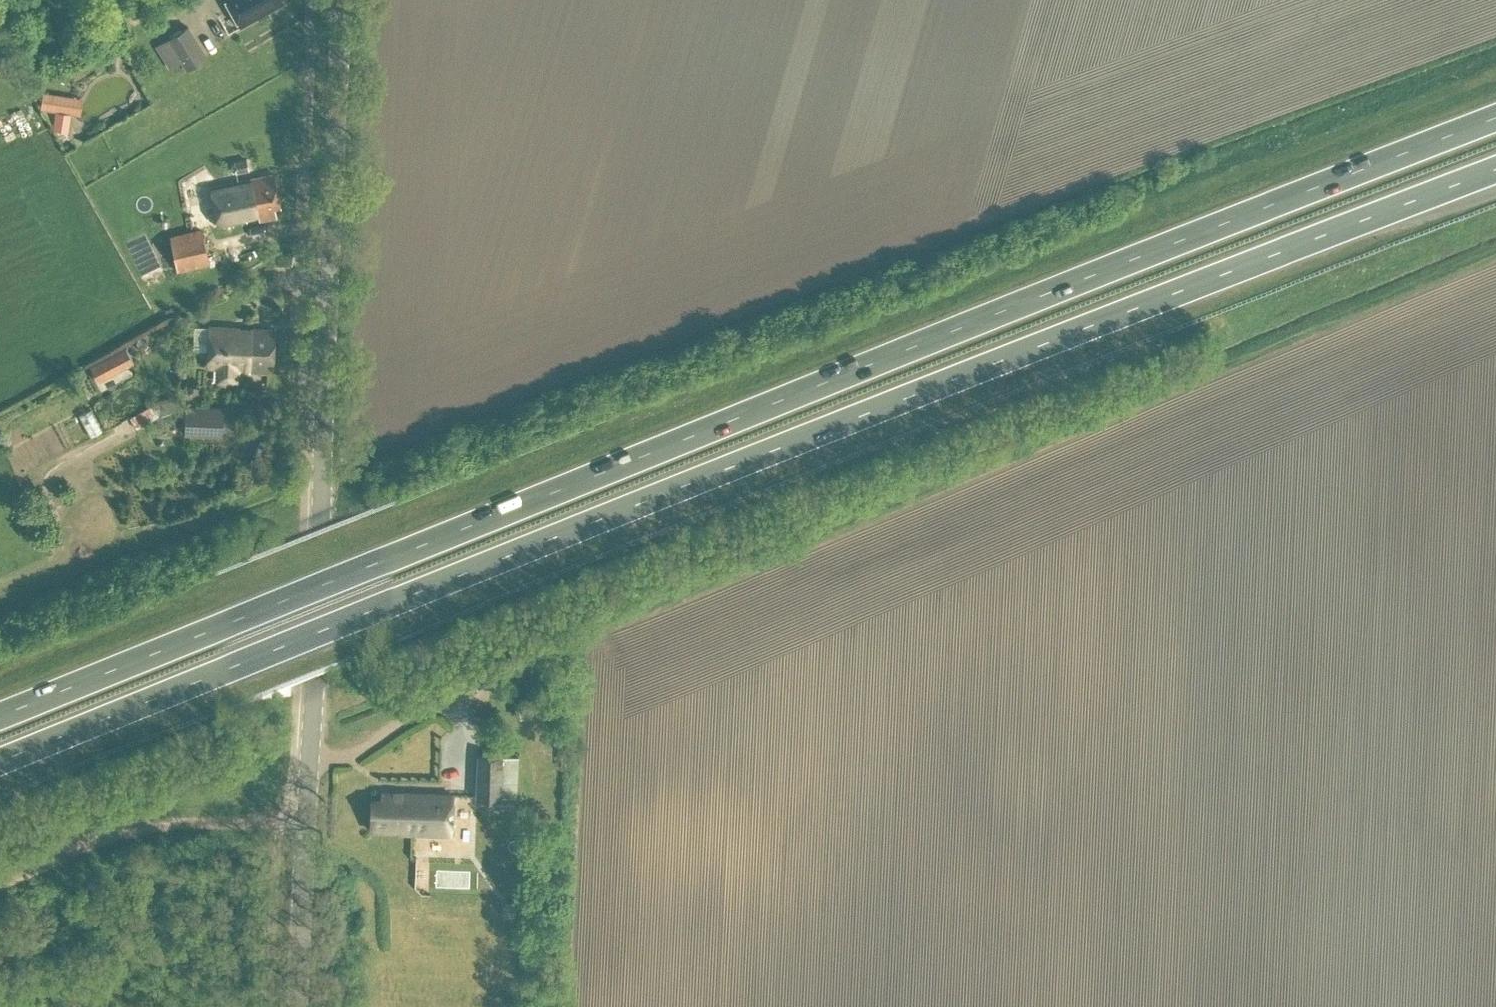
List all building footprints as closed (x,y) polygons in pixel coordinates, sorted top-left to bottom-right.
[(241,24),(284,1),(283,0),(228,0),(241,24)] [(188,25),(166,38),(181,61),(186,69),(207,56),(188,25)] [(43,91),(40,108),(68,112),(71,95),(43,91)] [(233,160),(235,172),(248,169),(246,158),(233,160)] [(274,174),(209,187),(210,194),(215,219),(217,226),(247,220),(246,216),(259,213),(260,219),(278,215),(276,207),(281,206),(274,174)] [(209,264),(201,228),(170,234),(178,270),(209,264)] [(237,381),(238,367),(249,368),(249,371),(266,372),(267,362),(273,363),(275,328),(239,326),(239,324),(209,323),(206,365),(217,366),(217,380),(237,381)] [(124,345),(110,353),(119,370),(133,362),(124,345)] [(157,400),(129,416),(135,427),(159,414),(180,409),(176,395),(157,400)] [(222,407),(186,404),(184,432),(220,434),(222,407)] [(518,756),(498,755),(477,755),(475,798),(500,799),(501,795),(516,796),(518,756)] [(452,794),(382,791),(382,799),(372,799),(370,829),(397,831),(396,833),(451,835),(452,806),(467,807),(468,794),(452,794)] [(502,904),(501,910),(504,916),(511,917),(516,914),(517,907),(514,902),(507,901),(502,904)]
